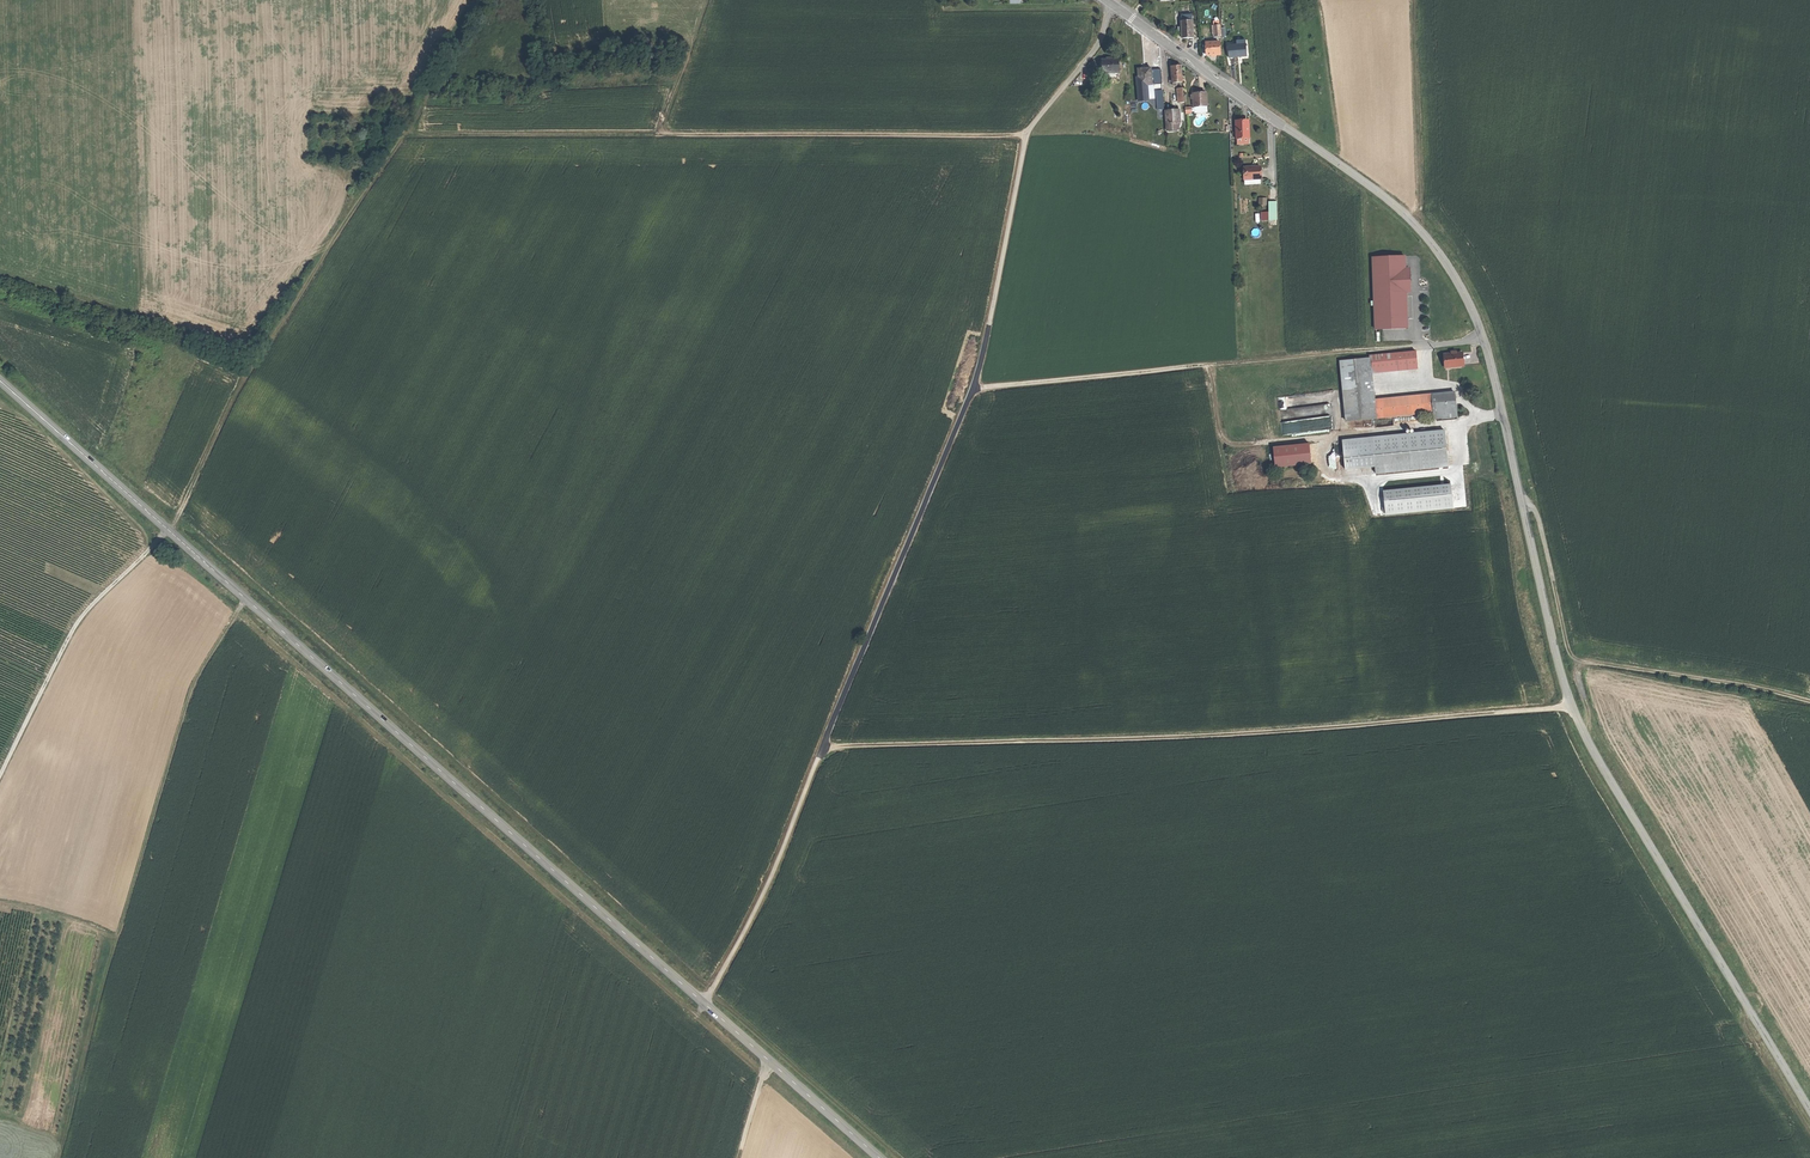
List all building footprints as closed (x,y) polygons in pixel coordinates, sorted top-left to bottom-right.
[(1193,20),(1182,20),(1182,36),(1187,36),(1193,36),(1193,20)] [(1219,41),(1206,42),(1206,53),(1210,53),(1215,53),(1220,53),(1219,41)] [(1246,44),(1227,44),(1228,57),(1235,56),(1237,56),(1240,56),(1246,56),(1246,44)] [(1108,61),(1102,61),(1103,74),(1114,74),(1119,73),(1118,60),(1111,61),(1111,59),(1109,59),(1108,59),(1108,61)] [(1177,67),(1173,67),(1174,83),(1178,83),(1183,83),(1182,67),(1177,67)] [(1138,78),(1139,86),(1148,85),(1153,85),(1152,69),(1146,69),(1139,70),(1140,78),(1138,78)] [(1149,99),(1148,85),(1139,86),(1140,100),(1149,99)] [(1200,94),(1194,95),(1194,108),(1195,108),(1207,108),(1207,94),(1200,94)] [(1169,112),(1167,112),(1167,120),(1167,125),(1168,125),(1168,131),(1169,131),(1170,132),(1174,132),(1174,131),(1178,130),(1178,124),(1180,124),(1181,124),(1180,111),(1176,111),(1174,114),(1172,112),(1169,112)] [(1241,120),(1235,121),(1235,126),(1236,126),(1236,131),(1235,131),(1236,137),(1248,137),(1247,120),(1241,120)] [(1261,167),(1244,168),(1245,179),(1260,179),(1261,179),(1261,173),(1261,167)] [(1276,202),(1271,202),(1271,213),(1262,213),(1262,220),(1277,220),(1276,202)] [(1375,329),(1407,327),(1406,292),(1410,292),(1409,268),(1405,268),(1405,256),(1372,257),(1375,329)] [(1415,351),(1371,355),(1372,370),(1417,366),(1415,351)] [(1444,354),(1445,367),(1462,365),(1461,352),(1444,354)] [(1369,358),(1339,361),(1346,420),(1375,418),(1374,400),(1369,358)] [(1454,392),(1374,400),(1375,418),(1433,412),(1434,418),(1456,416),(1454,392)] [(1444,430),(1342,439),(1345,469),(1374,466),(1375,473),(1448,466),(1444,430)] [(1308,443),(1273,446),(1275,467),(1311,464),(1308,443)] [(1381,492),(1384,515),(1450,509),(1448,485),(1381,492)]
